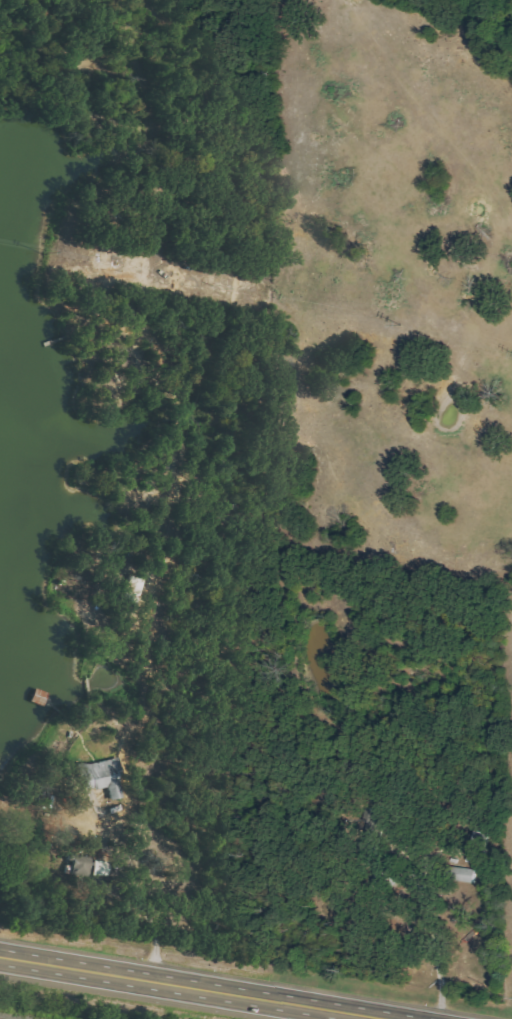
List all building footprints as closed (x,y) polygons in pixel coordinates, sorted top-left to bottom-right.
[(146,580),(130,575),(123,600),(139,604),(146,580)] [(108,786),(111,800),(122,798),(117,771),(121,771),(118,757),(79,765),(84,791),(108,786)] [(110,861),(94,861),(94,876),(110,876),(110,861)]
